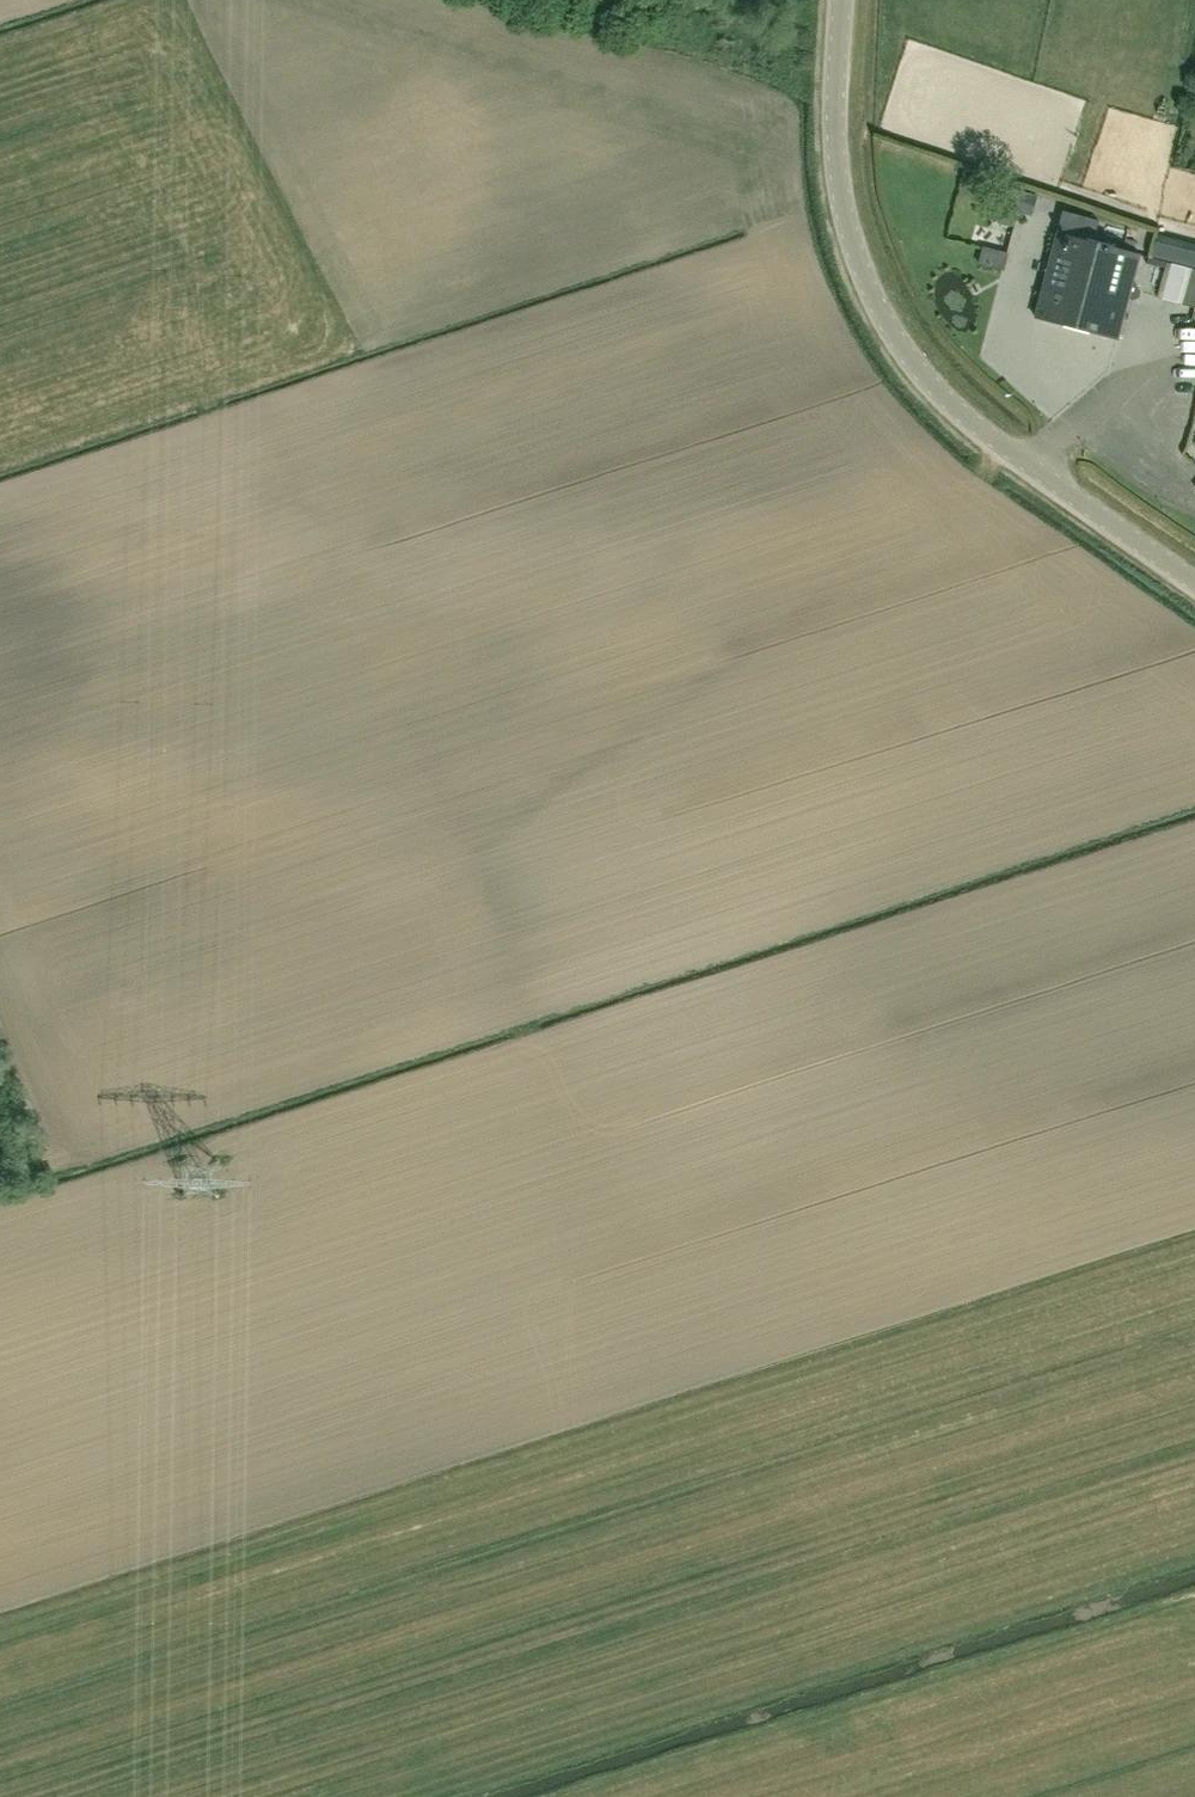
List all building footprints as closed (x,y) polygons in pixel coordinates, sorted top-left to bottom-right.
[(1056,234),(1035,318),(1118,339),(1131,288),(1140,255),(1056,234)] [(1194,267),(1194,251),(1156,241),(1152,255),(1194,267)]
